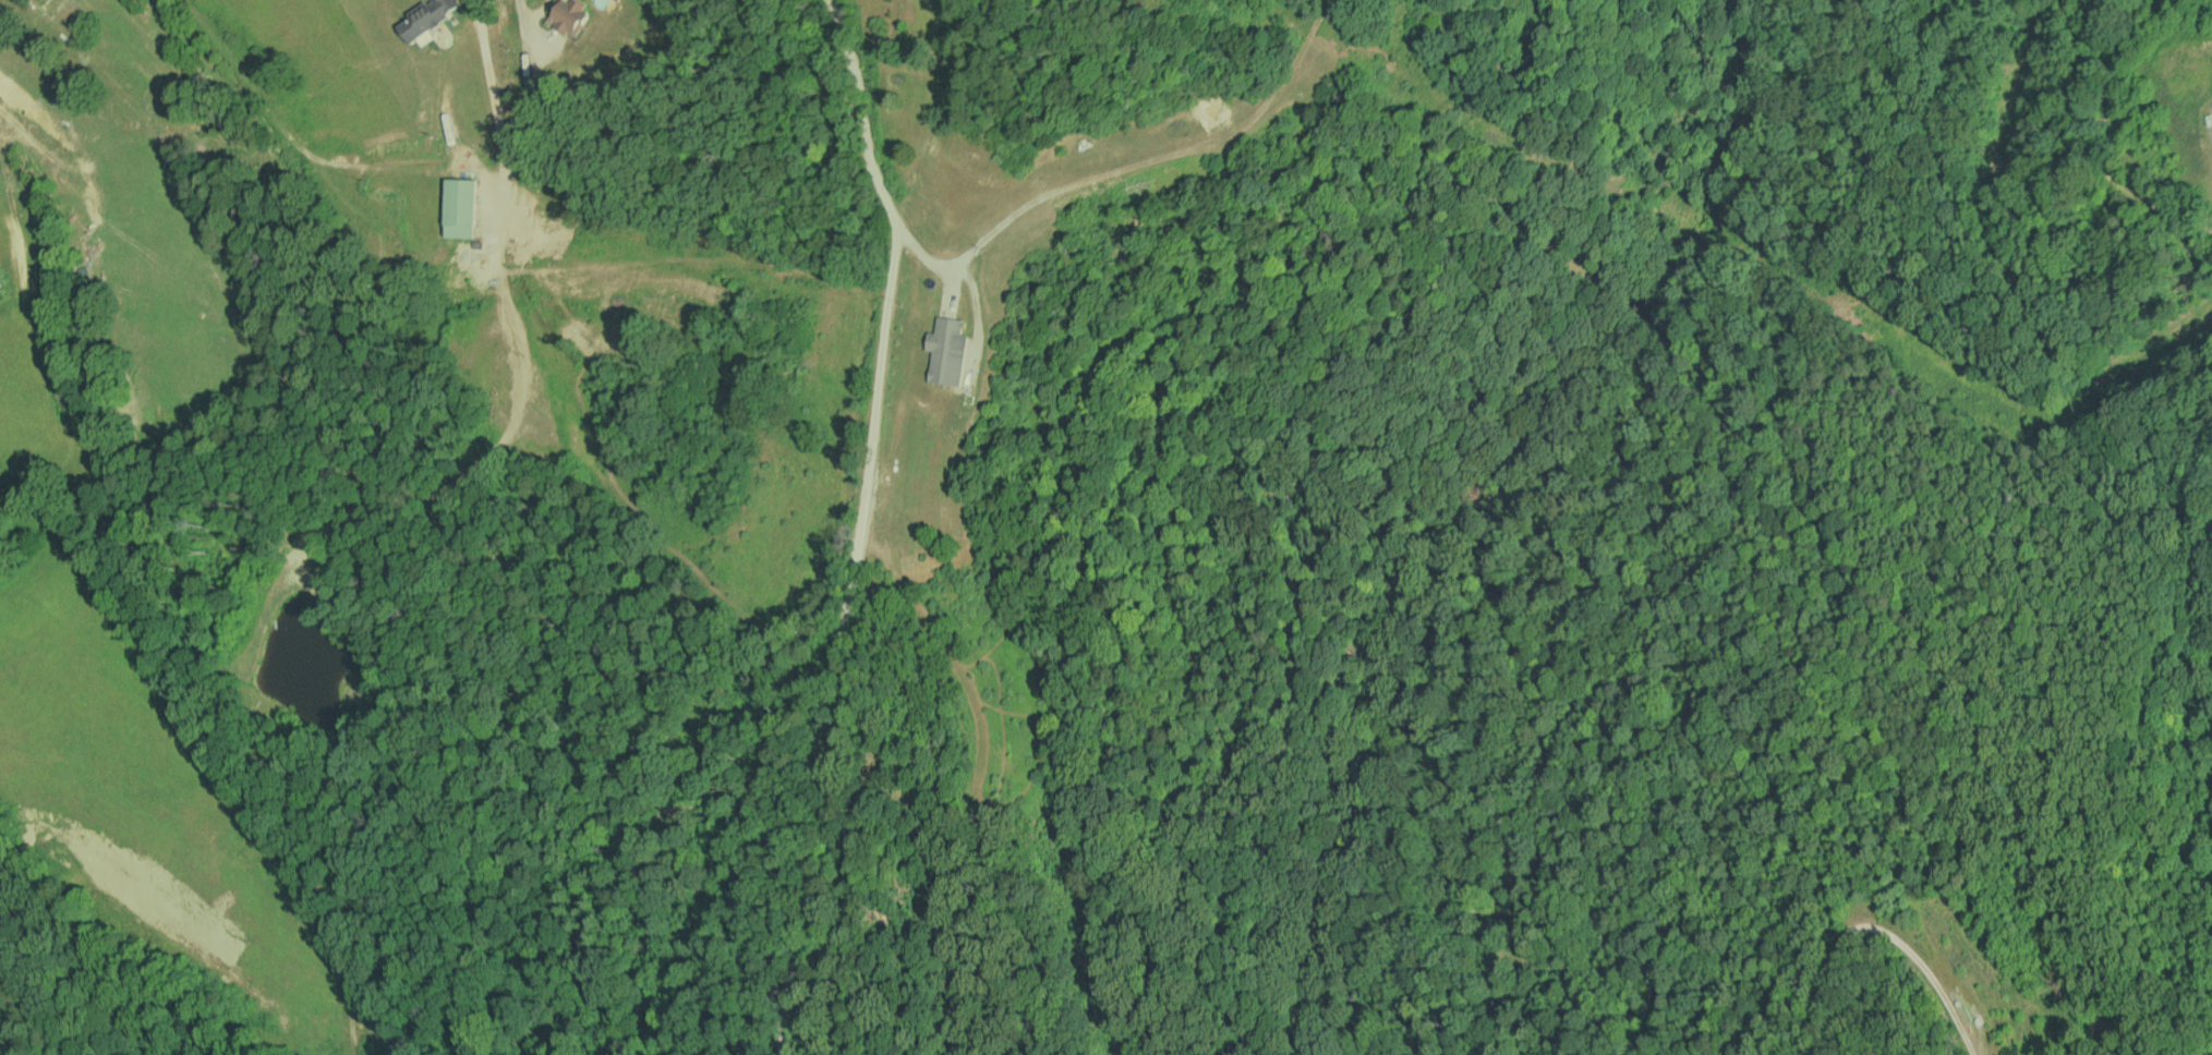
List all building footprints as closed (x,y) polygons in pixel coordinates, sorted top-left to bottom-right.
[(409,43),(417,38),(422,45),(434,37),(428,28),(461,6),(457,0),(430,0),(396,23),(409,43)] [(574,37),(591,4),(584,0),(571,0),(570,1),(567,0),(554,0),(547,13),(558,18),(553,26),(574,37)] [(525,89),(537,89),(537,74),(525,75),(525,89)] [(475,179),(445,178),(444,236),(474,237),(475,179)] [(967,334),(961,333),(963,319),(936,315),(934,332),(927,331),(925,349),(932,350),(928,380),(961,385),(967,334)]
